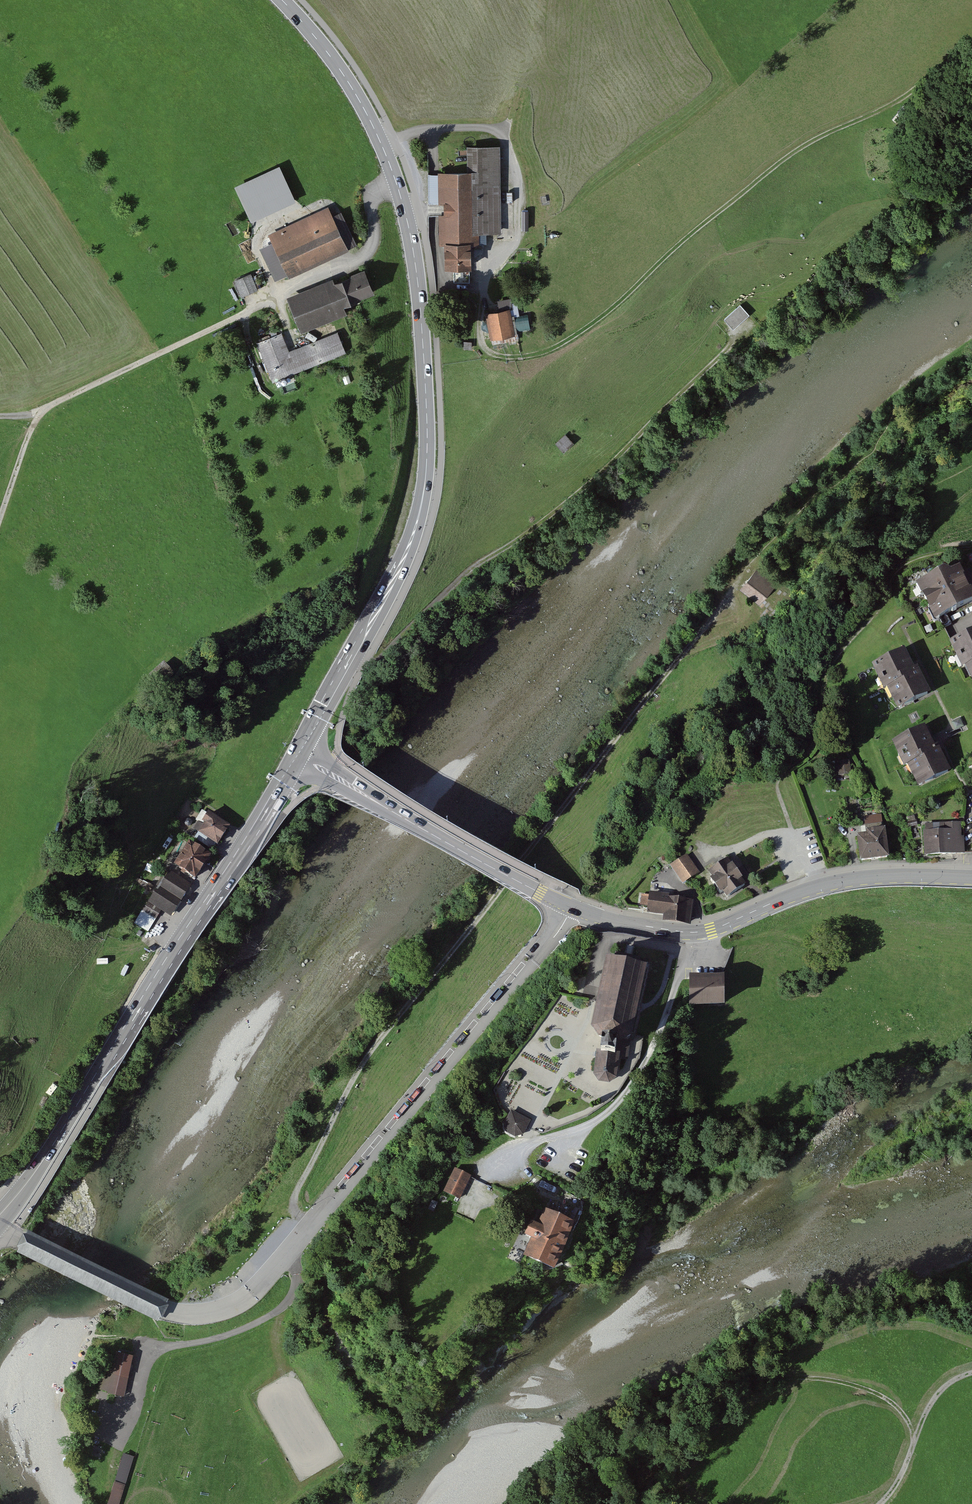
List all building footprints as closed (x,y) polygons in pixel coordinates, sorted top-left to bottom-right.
[(471,173),(441,173),(442,204),(449,204),(449,214),(442,214),(442,245),(449,245),(450,270),(477,269),(477,245),(482,245),(482,234),(505,233),(503,147),(471,147),(471,173)] [(283,168),(239,188),(254,222),(298,202),(283,168)] [(275,242),(265,248),(280,280),(289,276),(292,281),(352,252),(331,207),(272,235),(275,242)] [(338,279),(292,296),(306,333),(353,315),(350,307),(381,296),(371,270),(340,282),(338,279)] [(254,275),(237,281),(242,297),(259,292),(254,275)] [(733,330),(751,316),(743,305),(725,319),(733,330)] [(515,310),(489,314),(493,339),(519,335),(515,310)] [(284,333),(259,342),(274,382),(349,355),(341,333),(291,351),(284,333)] [(776,585),(759,569),(742,589),(759,604),(776,585)] [(971,605),(971,604),(956,569),(916,587),(932,622),(971,605)] [(953,649),(971,685),(971,639),(953,649)] [(927,698),(903,654),(873,670),(896,714),(927,698)] [(948,774),(924,729),(892,746),(916,791),(948,774)] [(850,762),(837,763),(839,776),(852,775),(850,762)] [(229,825),(206,809),(199,819),(203,821),(197,829),(217,843),(229,825)] [(959,825),(920,828),(923,860),(961,857),(959,825)] [(858,865),(887,862),(885,833),(856,836),(858,865)] [(210,855),(188,840),(174,861),(195,876),(210,855)] [(701,869),(688,852),(671,865),(685,882),(701,869)] [(742,881),(722,856),(704,870),(723,895),(742,881)] [(167,870),(146,900),(169,916),(190,886),(167,870)] [(691,920),(693,894),(670,891),(670,887),(650,885),(648,908),(664,910),(663,917),(691,920)] [(645,964),(604,956),(592,1025),(599,1034),(601,1034),(600,1048),(597,1048),(594,1072),(599,1079),(609,1081),(616,1075),(619,1056),(626,1057),(629,1039),(622,1038),(631,1034),(645,964)] [(723,971),(689,972),(689,1004),(724,1003),(723,971)] [(530,1121),(511,1111),(504,1124),(507,1132),(516,1137),(523,1135),(530,1121)] [(470,1176),(455,1169),(445,1191),(460,1198),(470,1176)] [(572,1222),(548,1211),(540,1227),(532,1223),(526,1235),(533,1239),(526,1255),(552,1267),(572,1222)] [(133,1356),(116,1352),(106,1393),(124,1397),(133,1356)] [(124,1454),(108,1503),(119,1503),(134,1457),(124,1454)]
